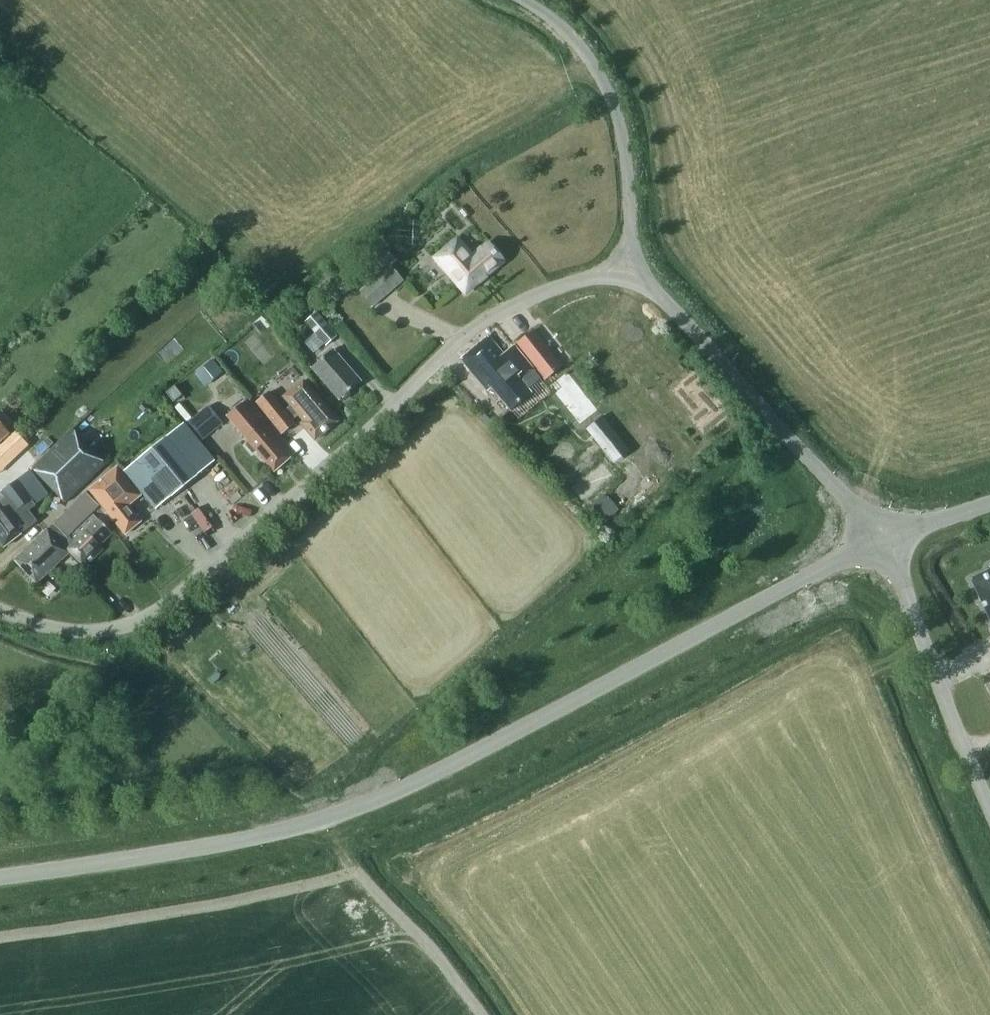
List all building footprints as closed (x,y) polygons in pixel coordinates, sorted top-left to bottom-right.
[(471,260),(455,242),(439,256),(466,288),(502,257),(491,244),(471,260)] [(370,280),(360,288),(374,303),(392,288),(388,283),(400,272),(383,253),(362,272),(370,280)] [(305,322),(326,346),(337,336),(316,312),(305,322)] [(563,366),(534,330),(517,344),(545,380),(563,366)] [(460,359),(485,389),(488,387),(508,411),(528,395),(525,390),(537,380),(511,348),(502,355),(487,337),(460,359)] [(360,382),(332,350),(312,367),(340,399),(360,382)] [(213,380),(222,372),(212,360),(203,367),(213,380)] [(579,423),(596,409),(567,371),(549,385),(579,423)] [(303,380),(283,397),(303,421),(300,423),(314,440),(337,422),(303,380)] [(166,393),(174,402),(182,395),(174,386),(166,393)] [(284,410),(269,392),(257,402),(282,433),(295,423),(292,420),(298,415),(290,405),(284,410)] [(226,415),(274,471),(294,454),(247,398),(226,415)] [(188,422),(203,440),(223,423),(209,405),(188,422)] [(10,433),(0,422),(0,442),(10,433)] [(127,506),(142,494),(155,510),(215,462),(183,422),(124,469),(120,465),(112,471),(89,490),(125,534),(140,521),(127,506)] [(32,467),(66,502),(105,464),(72,429),(32,467)] [(27,448),(14,433),(0,446),(0,473),(27,448)] [(0,493),(0,542),(3,547),(37,521),(28,510),(47,494),(29,471),(0,493)] [(15,560),(36,582),(68,551),(85,569),(104,550),(100,545),(112,533),(90,511),(97,505),(86,493),(47,531),(47,530),(15,560)] [(69,583),(79,573),(71,566),(61,576),(69,583)] [(989,620),(989,569),(970,578),(989,620)]
